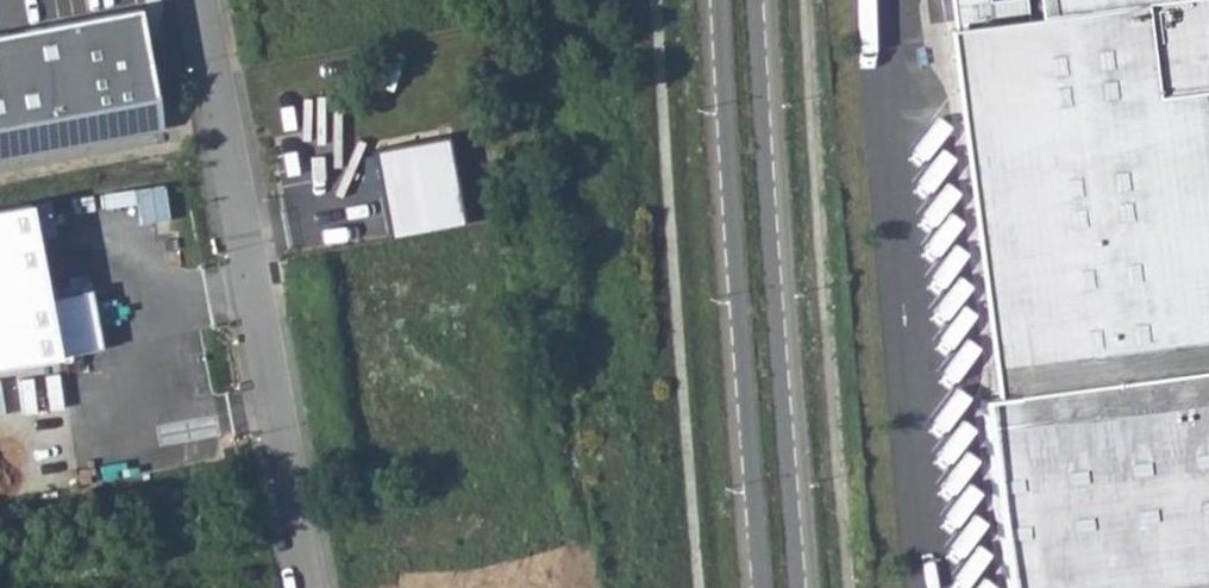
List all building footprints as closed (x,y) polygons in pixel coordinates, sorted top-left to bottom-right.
[(1008,378),(1208,355),(1208,0),(1041,0),(1041,2),(951,5),(1008,378)] [(0,31),(0,152),(159,122),(137,5),(0,31)] [(450,134),(378,147),(393,234),(466,220),(450,134)] [(0,209),(0,365),(102,344),(91,289),(49,297),(30,203),(0,209)] [(1020,587),(1057,587),(1208,569),(1208,355),(1008,378),(990,380),(1020,587)]
